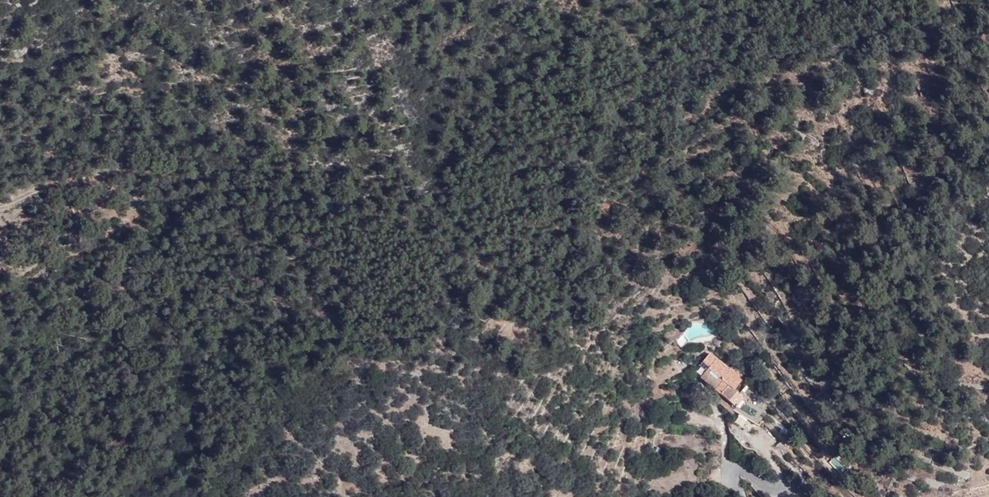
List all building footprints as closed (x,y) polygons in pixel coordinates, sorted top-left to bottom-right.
[(88,159),(104,160),(107,151),(88,151),(88,159)] [(721,419),(735,430),(762,447),(772,431),(754,416),(758,411),(752,406),(747,411),(739,406),(744,397),(712,372),(697,391),(725,412),(721,419)]
